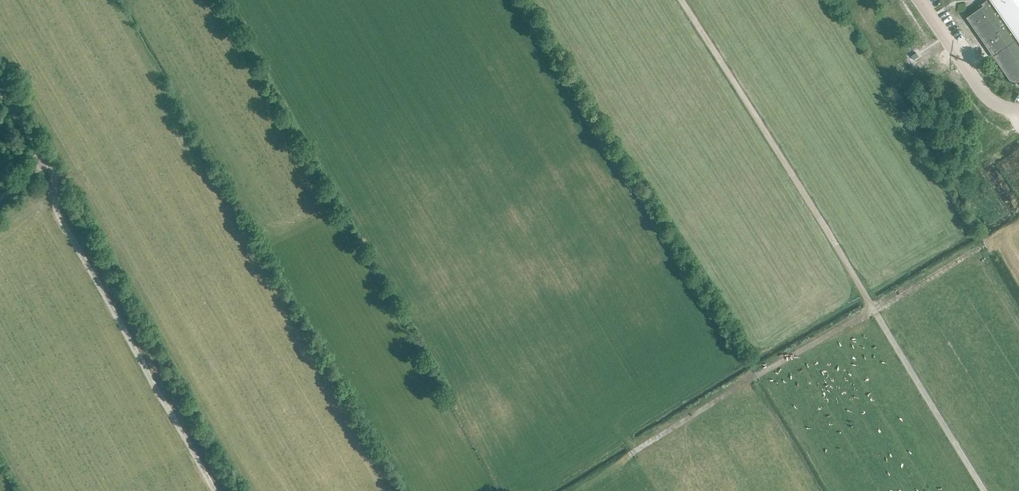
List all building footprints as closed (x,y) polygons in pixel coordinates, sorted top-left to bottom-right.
[(968,17),(994,54),(993,55),(1013,83),(1018,79),(1018,0),(986,0),(982,3),(984,6),(980,8),(968,17)]
